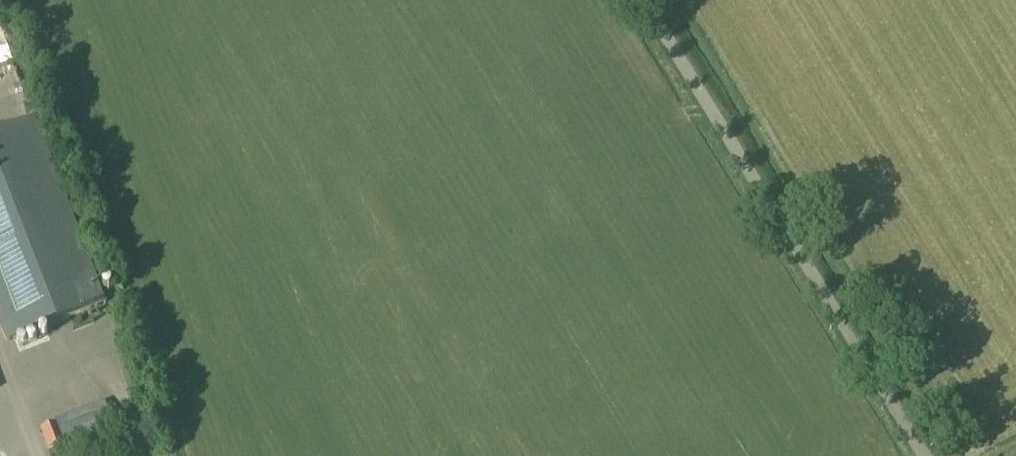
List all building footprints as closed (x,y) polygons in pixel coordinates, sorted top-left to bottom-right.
[(1,104),(23,96),(15,74),(0,79),(0,102),(1,104)] [(5,342),(105,305),(34,120),(0,133),(0,328),(5,342)] [(40,428),(50,455),(114,432),(104,405),(40,428)]
